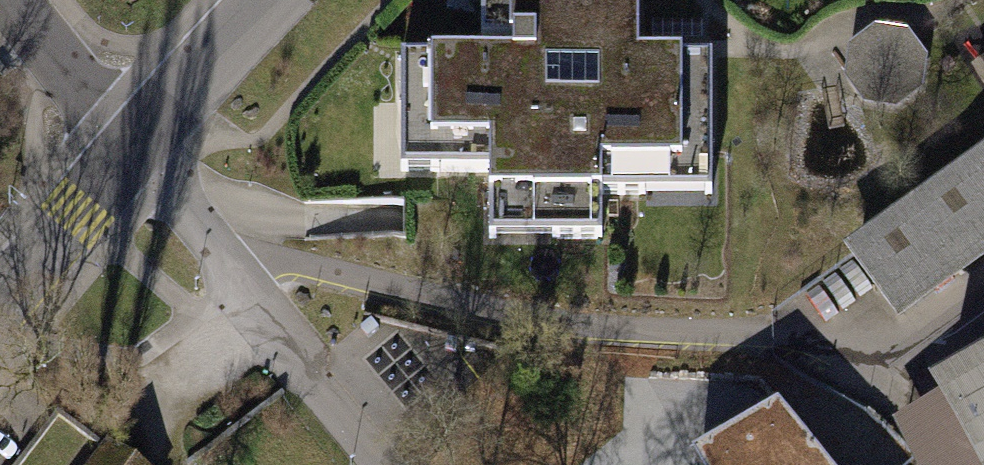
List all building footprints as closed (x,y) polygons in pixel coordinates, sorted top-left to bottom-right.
[(401,66),(407,187),(494,187),(491,254),(612,254),(611,212),(723,212),(725,71),(648,70),(650,0),(492,0),(486,70),(401,66)] [(842,29),(838,62),(825,60),(820,94),(923,107),(931,41),(842,29)] [(885,333),(983,262),(983,147),(831,257),(885,333)] [(942,382),(983,457),(983,359),(942,382)] [(782,415),(701,464),(824,464),(782,415)] [(81,464),(123,464),(94,445),(81,464)]
